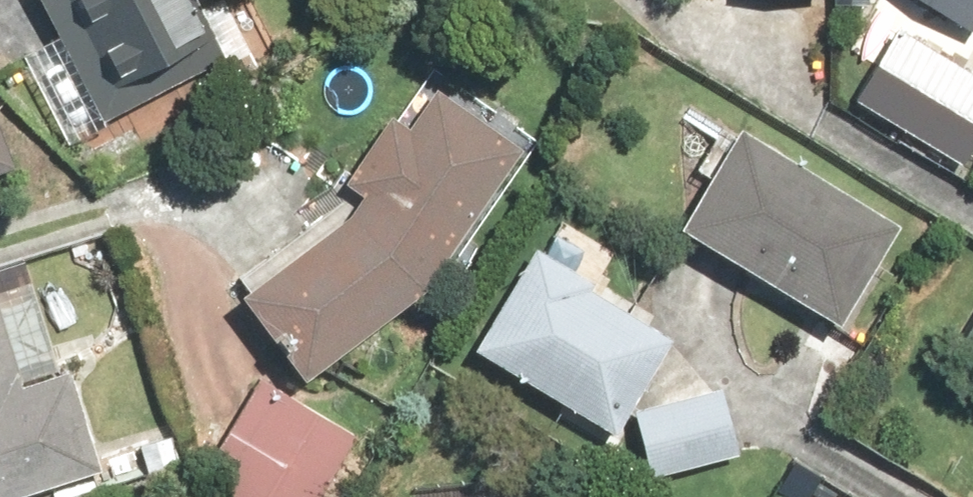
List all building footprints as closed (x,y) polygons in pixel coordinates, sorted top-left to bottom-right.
[(22,53),(72,144),(226,60),(194,0),(39,0),(57,34),(22,53)] [(972,33),(972,0),(919,0),(972,33)] [(857,86),(966,152),(972,141),(972,67),(897,21),(857,86)] [(359,194),(340,220),(237,293),(301,382),(420,288),(522,148),(437,87),(408,126),(389,113),(341,181),(359,194)] [(17,166),(0,124),(0,173),(17,166)] [(737,125),(676,226),(841,324),(902,222),(737,125)] [(534,246),(472,346),(613,434),(671,341),(589,290),(593,282),(534,246)] [(100,475),(68,370),(23,384),(0,309),(0,496),(29,496),(100,475)] [(956,343),(972,353),(972,315),(956,343)] [(355,435),(258,377),(215,447),(234,458),(213,492),(222,496),(317,496),(355,435)] [(721,388),(633,410),(650,477),(738,455),(721,388)]
